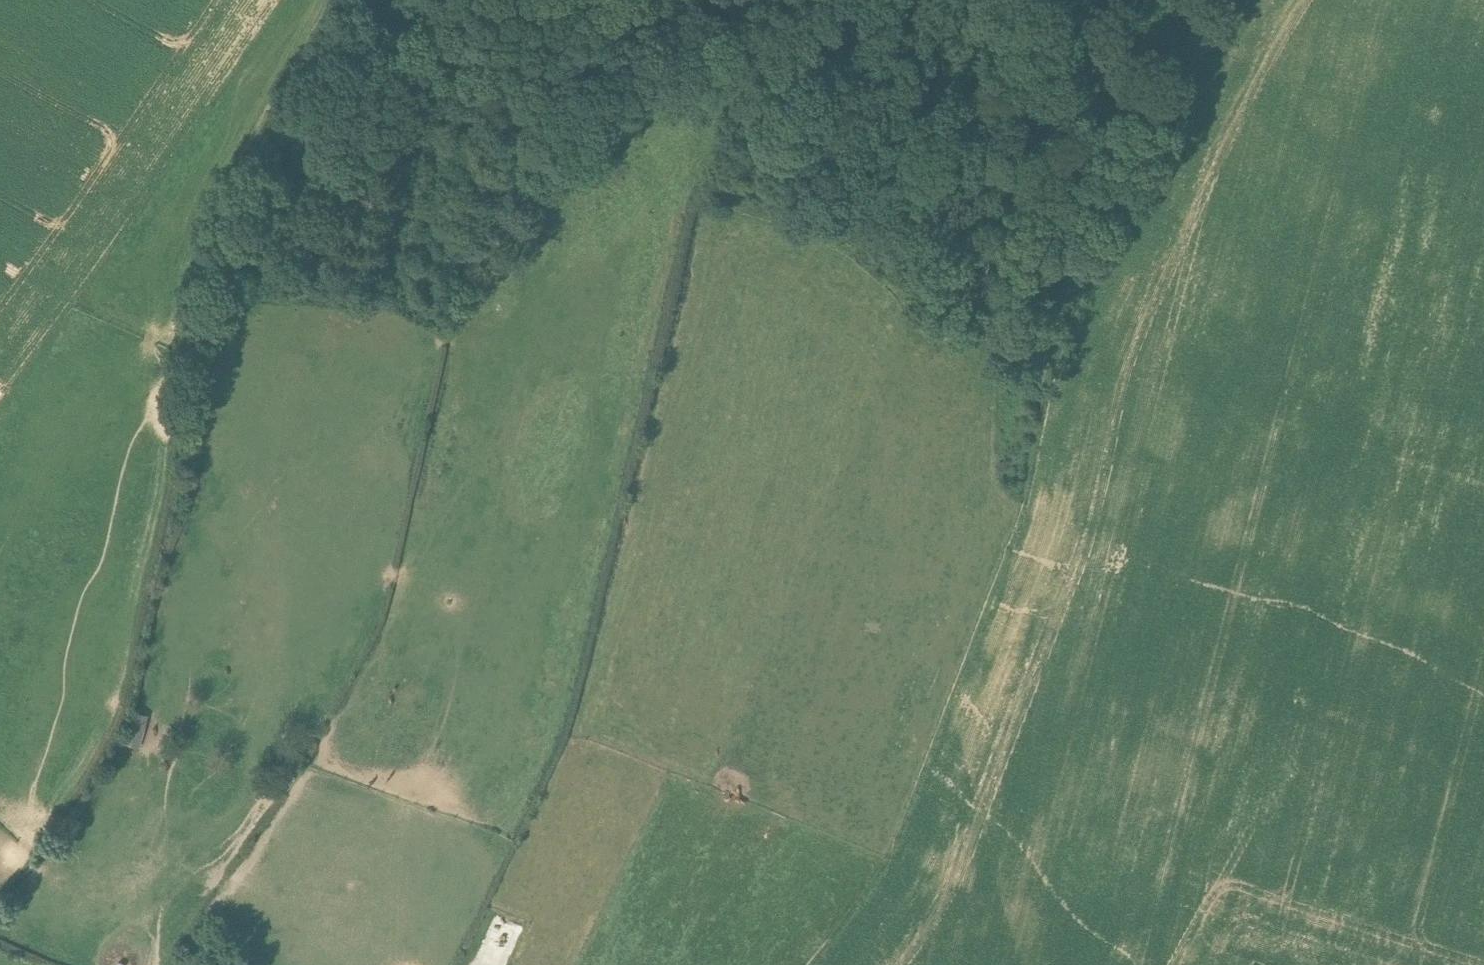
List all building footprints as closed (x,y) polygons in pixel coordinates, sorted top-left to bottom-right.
[(142,746),(149,714),(137,711),(130,744),(142,746)]
